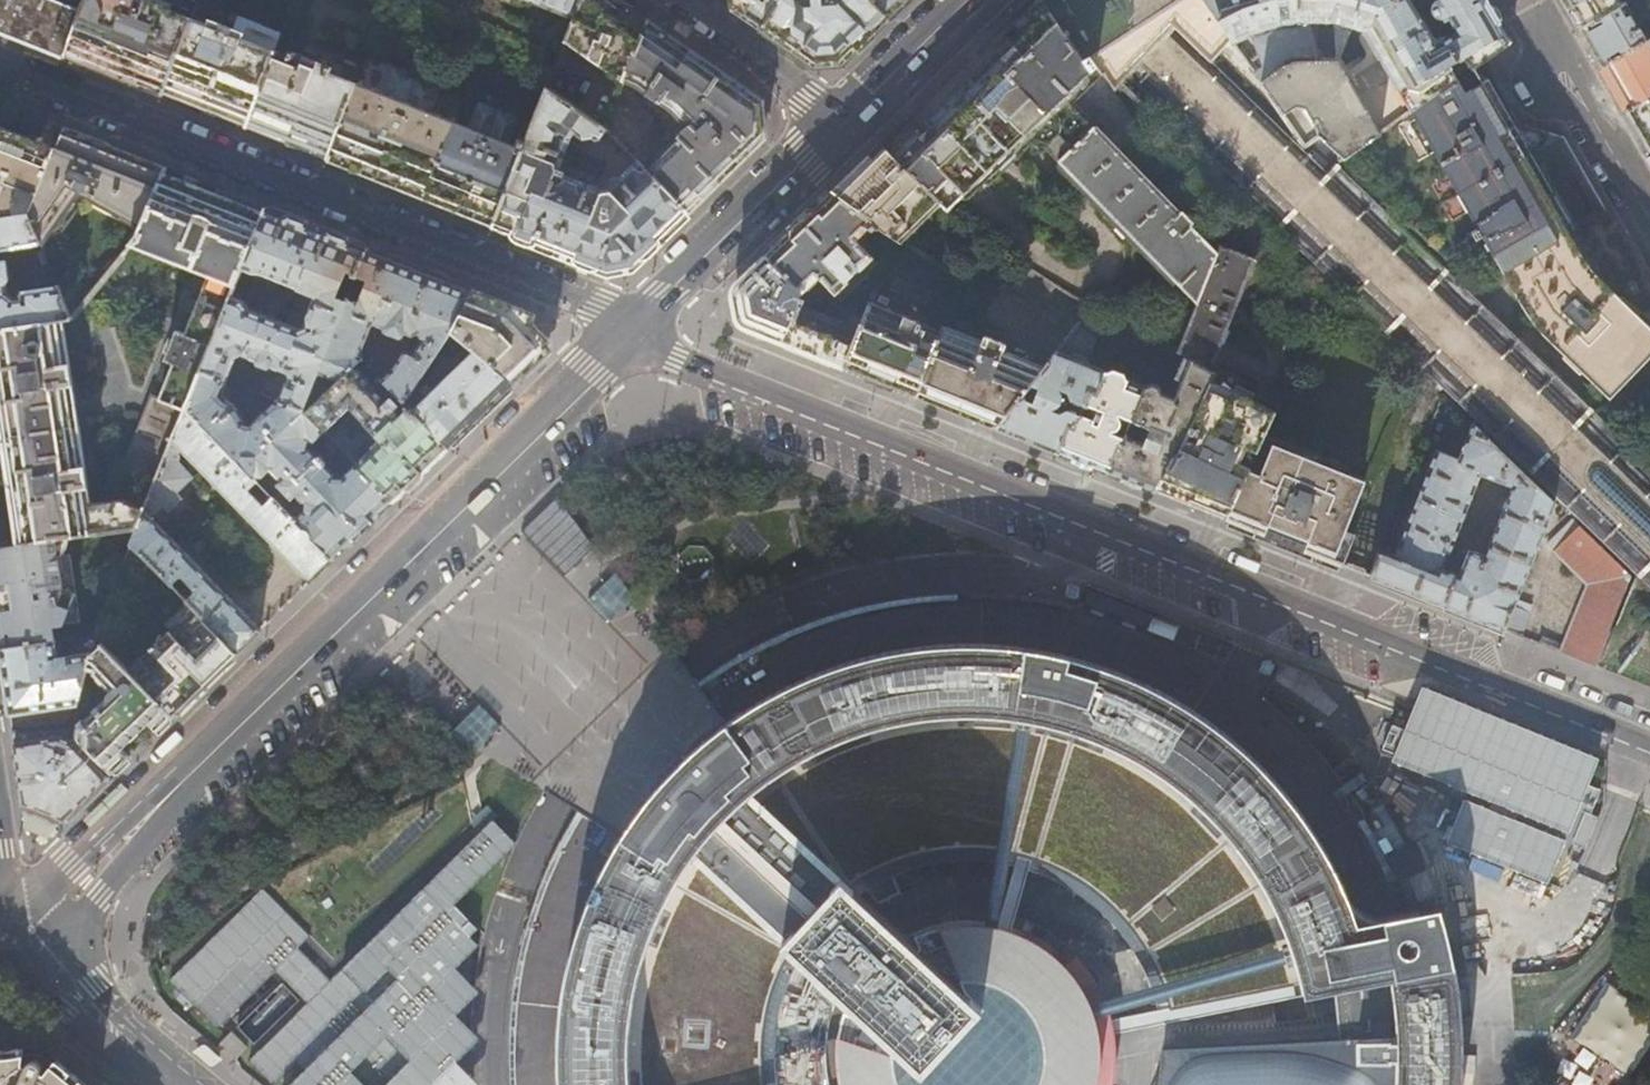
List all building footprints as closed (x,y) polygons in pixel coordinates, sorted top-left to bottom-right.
[(23,42),(62,58),(64,53),(85,0),(0,0),(0,33),(23,42)] [(162,0),(85,0),(64,53),(115,73),(164,92),(165,89),(192,19),(194,13),(162,0)] [(575,18),(582,0),(528,0),(575,18)] [(617,0),(582,0),(575,18),(565,42),(622,82),(647,21),(625,6),(617,0)] [(731,11),(813,68),(841,65),(888,21),(909,0),(728,0),(731,11)] [(1041,0),(1036,0),(1023,11),(1030,18),(1010,37),(1014,43),(1006,50),(1002,46),(929,119),(933,124),(924,132),(920,128),(917,130),(905,120),(880,145),(937,200),(949,211),(975,186),(983,194),(1031,146),(1053,167),(1197,303),(1217,253),(1188,225),(1191,222),(1179,212),(1176,214),(1114,155),(1138,131),(1090,58),(1084,62),(1041,0)] [(1235,44),(1253,34),(1264,65),(1254,72),(1256,74),(1294,63),(1296,0),(1203,0),(1235,44)] [(1502,25),(1487,0),(1434,0),(1435,3),(1429,7),(1427,9),(1426,14),(1428,19),(1430,20),(1432,21),(1436,22),(1445,18),(1453,33),(1430,47),(1416,23),(1414,24),(1400,0),(1296,0),(1294,63),(1256,74),(1284,114),(1295,107),(1313,110),(1313,115),(1316,118),(1319,118),(1322,123),(1318,126),(1319,137),(1342,158),(1407,113),(1455,80),(1446,67),(1462,58),(1466,65),(1464,67),(1467,71),(1482,61),(1510,41),(1502,25)] [(1572,17),(1578,29),(1618,5),(1615,0),(1562,0),(1572,17)] [(1618,5),(1578,29),(1591,50),(1601,68),(1643,42),(1625,10),(1629,7),(1626,0),(1618,5)] [(210,26),(192,19),(165,89),(200,103),(248,122),(276,52),(243,39),(245,34),(213,21),(210,26)] [(762,142),(758,97),(749,91),(697,55),(647,21),(622,82),(635,87),(670,111),(678,119),(678,121),(686,130),(644,169),(688,214),(717,186),(762,142)] [(1601,68),(1612,87),(1625,110),(1649,96),(1649,38),(1643,42),(1601,68)] [(288,57),(276,52),(248,122),(247,124),(277,136),(327,156),(356,83),(329,73),(331,68),(291,52),(288,57)] [(1482,61),(1467,72),(1455,80),(1407,113),(1342,158),(1340,160),(1444,260),(1480,239),(1514,299),(1524,314),(1532,324),(1537,330),(1540,335),(1602,393),(1649,343),(1649,289),(1614,225),(1605,210),(1575,232),(1538,167),(1531,155),(1544,147),(1547,132),(1517,124),(1499,91),(1482,61)] [(437,87),(391,69),(382,93),(428,111),(437,87)] [(382,93),(356,83),(327,156),(356,167),(355,171),(387,183),(396,187),(398,184),(420,193),(419,196),(493,225),(527,139),(520,137),(517,144),(508,141),(487,133),(428,111),(382,93)] [(546,90),(527,139),(493,225),(491,228),(557,254),(605,273),(633,268),(655,246),(688,214),(644,169),(636,161),(619,177),(613,177),(606,183),(606,189),(597,188),(564,175),(565,173),(559,170),(570,139),(574,134),(583,140),(591,137),(595,141),(599,140),(605,130),(546,90)] [(1625,110),(1637,132),(1649,152),(1649,151),(1649,96),(1625,110)] [(487,133),(508,141),(518,117),(498,108),(487,133)] [(56,148),(10,130),(0,126),(0,218),(28,214),(56,148)] [(64,128),(56,148),(28,214),(40,244),(78,191),(141,224),(163,173),(115,154),(107,151),(109,145),(64,128)] [(1313,141),(1309,136),(1303,141),(1306,146),(1313,141)] [(937,200),(880,145),(856,168),(831,192),(876,225),(898,239),(937,200)] [(263,213),(163,173),(141,224),(138,233),(129,245),(207,276),(234,287),(263,213)] [(876,225),(831,192),(798,224),(765,255),(800,292),(818,276),(840,299),(877,264),(857,241),(876,225)] [(346,272),(356,276),(367,248),(318,229),(266,208),(263,213),(234,287),(201,369),(225,379),(226,380),(236,356),(243,352),(258,359),(257,361),(271,366),(271,365),(287,372),(290,379),(285,382),(277,400),(305,412),(318,375),(346,302),(336,298),(346,272)] [(0,218),(0,251),(40,244),(28,214),(0,218)] [(1207,370),(1253,258),(1221,245),(1217,253),(1197,303),(1177,353),(1207,370)] [(395,259),(367,248),(356,276),(350,290),(362,294),(360,300),(348,296),(346,302),(318,375),(338,381),(352,367),(359,359),(360,357),(357,356),(370,321),(380,324),(382,332),(384,333),(383,337),(390,339),(391,335),(401,338),(404,336),(406,334),(413,336),(418,332),(421,341),(412,353),(405,349),(393,370),(381,381),(395,395),(403,404),(449,329),(473,290),(450,281),(395,259)] [(796,304),(800,292),(765,255),(752,268),(736,284),(745,328),(793,347),(845,368),(860,330),(796,304)] [(61,318),(69,317),(56,284),(20,291),(21,298),(14,299),(6,292),(5,283),(7,283),(10,279),(8,261),(0,262),(0,327),(61,318)] [(1091,307),(1019,262),(1001,287),(1071,333),(1091,307)] [(234,287),(207,276),(184,333),(175,329),(164,359),(172,363),(158,397),(150,394),(112,487),(122,491),(120,497),(89,502),(61,318),(0,327),(0,432),(9,490),(17,545),(59,539),(137,528),(185,408),(201,369),(234,287)] [(509,304),(473,290),(449,329),(513,383),(533,364),(542,355),(544,353),(546,347),(546,342),(544,336),(517,308),(509,304)] [(916,396),(942,332),(905,317),(909,308),(873,294),(860,330),(845,368),(879,381),(916,396)] [(1083,345),(1093,328),(1084,323),(1073,340),(1083,345)] [(944,327),(942,332),(916,396),(956,412),(996,428),(1046,365),(1005,350),(1007,344),(985,336),(983,341),(944,327)] [(503,393),(513,383),(449,329),(403,404),(408,409),(446,448),(462,433),(503,393)] [(1151,357),(1120,337),(1116,347),(1147,367),(1151,357)] [(1061,403),(1062,397),(1062,394),(1060,391),(1067,392),(1070,400),(1083,405),(1089,392),(1097,395),(1107,371),(1087,364),(1086,359),(1074,354),(1069,357),(1056,352),(1046,365),(996,428),(1026,440),(1058,453),(1068,427),(1074,429),(1079,415),(1067,410),(1059,413),(1053,409),(1057,407),(1059,405),(1061,403)] [(1192,422),(1210,383),(1213,374),(1207,370),(1177,353),(1169,364),(1185,371),(1173,398),(1160,392),(1158,385),(1150,382),(1145,385),(1128,423),(1151,432),(1146,445),(1123,436),(1119,447),(1115,446),(1106,472),(1131,482),(1153,491),(1192,422)] [(363,363),(375,375),(382,368),(370,356),(363,363)] [(1164,365),(1151,357),(1147,367),(1158,374),(1164,365)] [(352,367),(338,381),(308,415),(324,432),(332,440),(347,424),(340,418),(350,408),(382,442),(373,451),(366,444),(350,459),(357,466),(392,501),(421,473),(446,448),(408,409),(400,416),(387,403),(395,395),(381,381),(376,376),(368,384),(352,367)] [(218,394),(225,379),(201,369),(185,408),(257,481),(259,484),(264,478),(263,477),(266,473),(284,492),(275,500),(332,559),(362,529),(392,501),(357,466),(344,478),(334,478),(334,474),(325,465),(327,463),(320,456),(317,458),(310,451),(306,448),(311,440),(314,443),(324,432),(308,415),(305,412),(277,400),(275,399),(252,424),(243,421),(240,415),(236,409),(230,404),(224,400),(218,394)] [(1128,423),(1145,385),(1140,384),(1129,380),(1125,372),(1115,369),(1107,371),(1097,395),(1089,392),(1083,405),(1104,413),(1098,426),(1092,424),(1093,420),(1079,415),(1074,429),(1068,427),(1058,453),(1084,463),(1106,472),(1115,446),(1119,447),(1123,436),(1112,431),(1112,429),(1115,429),(1117,426),(1118,422),(1116,419),(1117,418),(1128,423)] [(1192,422),(1199,425),(1192,441),(1185,438),(1153,491),(1190,506),(1224,519),(1245,474),(1251,461),(1241,457),(1249,441),(1258,445),(1273,410),(1249,400),(1251,395),(1234,388),(1232,392),(1210,383),(1192,422)] [(1437,422),(1452,429),(1456,417),(1444,405),(1437,422)] [(247,492),(257,481),(185,408),(137,528),(130,544),(179,595),(187,587),(191,587),(192,591),(196,597),(200,601),(206,603),(206,608),(199,615),(236,653),(259,630),(150,518),(162,507),(167,513),(179,500),(174,495),(191,479),(176,463),(178,458),(177,454),(182,449),(309,581),(332,559),(275,500),(272,498),(262,508),(247,492)] [(1455,460),(1435,452),(1392,559),(1380,554),(1371,577),(1441,605),(1520,637),(1531,607),(1513,600),(1546,520),(1553,522),(1556,513),(1550,510),(1552,504),(1469,427),(1455,460)] [(1279,541),(1342,566),(1352,542),(1341,538),(1362,487),(1342,479),(1330,474),(1328,473),(1317,469),(1267,449),(1255,479),(1245,474),(1224,519),(1279,541)] [(559,500),(526,529),(564,574),(598,544),(559,500)] [(1559,653),(1594,667),(1628,577),(1568,521),(1544,546),(1585,584),(1559,653)] [(419,641),(543,765),(645,664),(516,535),(446,604),(451,609),(419,641)] [(69,562),(63,563),(59,539),(17,545),(0,547),(0,649),(54,641),(50,615),(76,611),(69,562)] [(616,576),(590,600),(611,622),(633,601),(616,576)] [(206,681),(236,653),(199,615),(186,602),(161,626),(167,632),(163,635),(159,634),(157,641),(151,647),(152,648),(128,671),(171,715),(206,681)] [(80,638),(82,655),(57,659),(55,641),(0,649),(0,655),(4,682),(9,714),(78,705),(78,703),(82,686),(87,667),(90,657),(95,637),(94,636),(80,638)] [(1459,1069),(1459,1037),(1457,1005),(1452,970),(1448,952),(1447,942),(1438,911),(1384,923),(1359,928),(1345,890),(1332,865),(1319,841),(1304,818),(1287,796),(1269,775),(1249,755),(1228,737),(1206,720),(1183,704),(1159,691),(1133,679),(1108,668),(1081,660),(1054,653),(1027,648),(999,645),(971,644),(944,645),(916,647),(888,652),(861,658),(835,666),(809,676),(784,688),(759,702),(736,716),(713,733),(692,751),(666,777),(654,791),(637,813),(621,836),(607,860),(595,885),(584,911),(575,937),(568,964),(563,991),(560,1019),(558,1047),(559,1075),(560,1084),(771,1084),(770,1077),(769,1062),(770,1046),(771,1039),(775,1015),(780,1000),(786,985),(793,971),(799,960),(862,1019),(860,1022),(841,1013),(834,1036),(832,1048),(831,1062),(833,1083),(833,1084),(1458,1084),(1459,1069)] [(90,657),(87,667),(95,669),(94,673),(111,690),(109,698),(79,726),(79,737),(113,772),(128,757),(118,747),(124,740),(130,740),(140,731),(139,725),(146,719),(156,730),(171,715),(128,671),(103,645),(90,657)] [(82,686),(78,703),(89,705),(93,689),(82,686)] [(1606,760),(1436,690),(1405,764),(1481,795),(1460,846),(1563,889),(1580,846),(1590,850),(1605,815),(1598,812),(1607,792),(1595,787),(1606,760)] [(502,728),(482,706),(453,734),(477,750),(502,728)] [(72,742),(79,737),(71,729),(12,732),(17,768),(22,804),(43,810),(53,815),(62,821),(106,778),(72,742)] [(1405,872),(1425,863),(1416,843),(1396,852),(1405,872)] [(1649,1052),(1649,1006),(1609,983),(1551,1084),(1631,1084),(1649,1052)] [(86,1084),(75,1075),(55,1059),(44,1072),(43,1071),(42,1064),(41,1062),(38,1060),(35,1058),(32,1058),(28,1059),(26,1061),(23,1060),(25,1045),(20,1047),(10,1049),(0,1049),(0,1084),(87,1084),(86,1084)]
